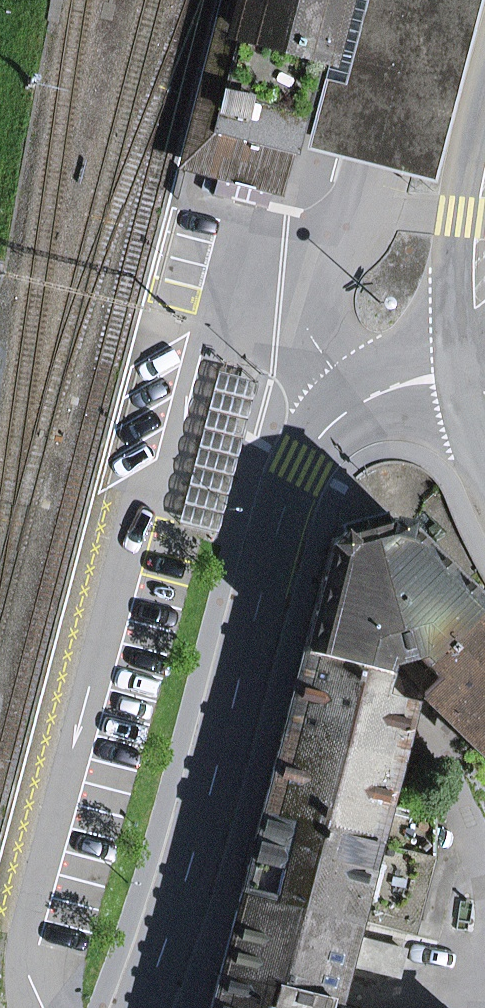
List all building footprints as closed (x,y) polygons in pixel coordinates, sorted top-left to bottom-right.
[(234,32),(242,0),(221,0),(178,168),(216,178),(219,166),(208,163),(241,34),(234,32)] [(319,54),(326,55),(340,0),(242,0),(234,32),(241,34),(208,163),(219,166),(216,178),(212,194),(266,209),(274,181),(285,183),(319,54)] [(433,184),(481,0),(343,0),(304,148),(369,166),(433,184)] [(305,155),(293,196),(328,207),(340,166),(305,155)] [(173,532),(213,542),(257,368),(217,358),(173,532)] [(414,654),(423,662),(480,603),(396,520),(332,538),(303,652),(382,672),(385,661),(414,654)] [(484,758),(484,608),(480,603),(423,662),(439,678),(425,692),(425,698),(484,758)] [(283,732),(394,760),(406,712),(402,704),(376,697),(381,675),(382,672),(303,652),(283,732)] [(382,672),(381,675),(423,662),(414,654),(385,661),(382,672)] [(394,760),(283,732),(262,812),(373,842),(382,806),(394,760)] [(373,842),(430,856),(431,818),(382,806),(373,842)] [(414,918),(430,856),(373,842),(262,812),(241,892),(352,921),(357,903),(414,918)] [(323,1002),(332,1004),(342,964),(349,935),(352,921),(241,892),(220,972),(324,998),(323,1002)] [(349,935),(342,964),(395,977),(402,949),(349,935)] [(323,1002),(324,998),(220,972),(211,1007),(321,1007),(323,1002)]
